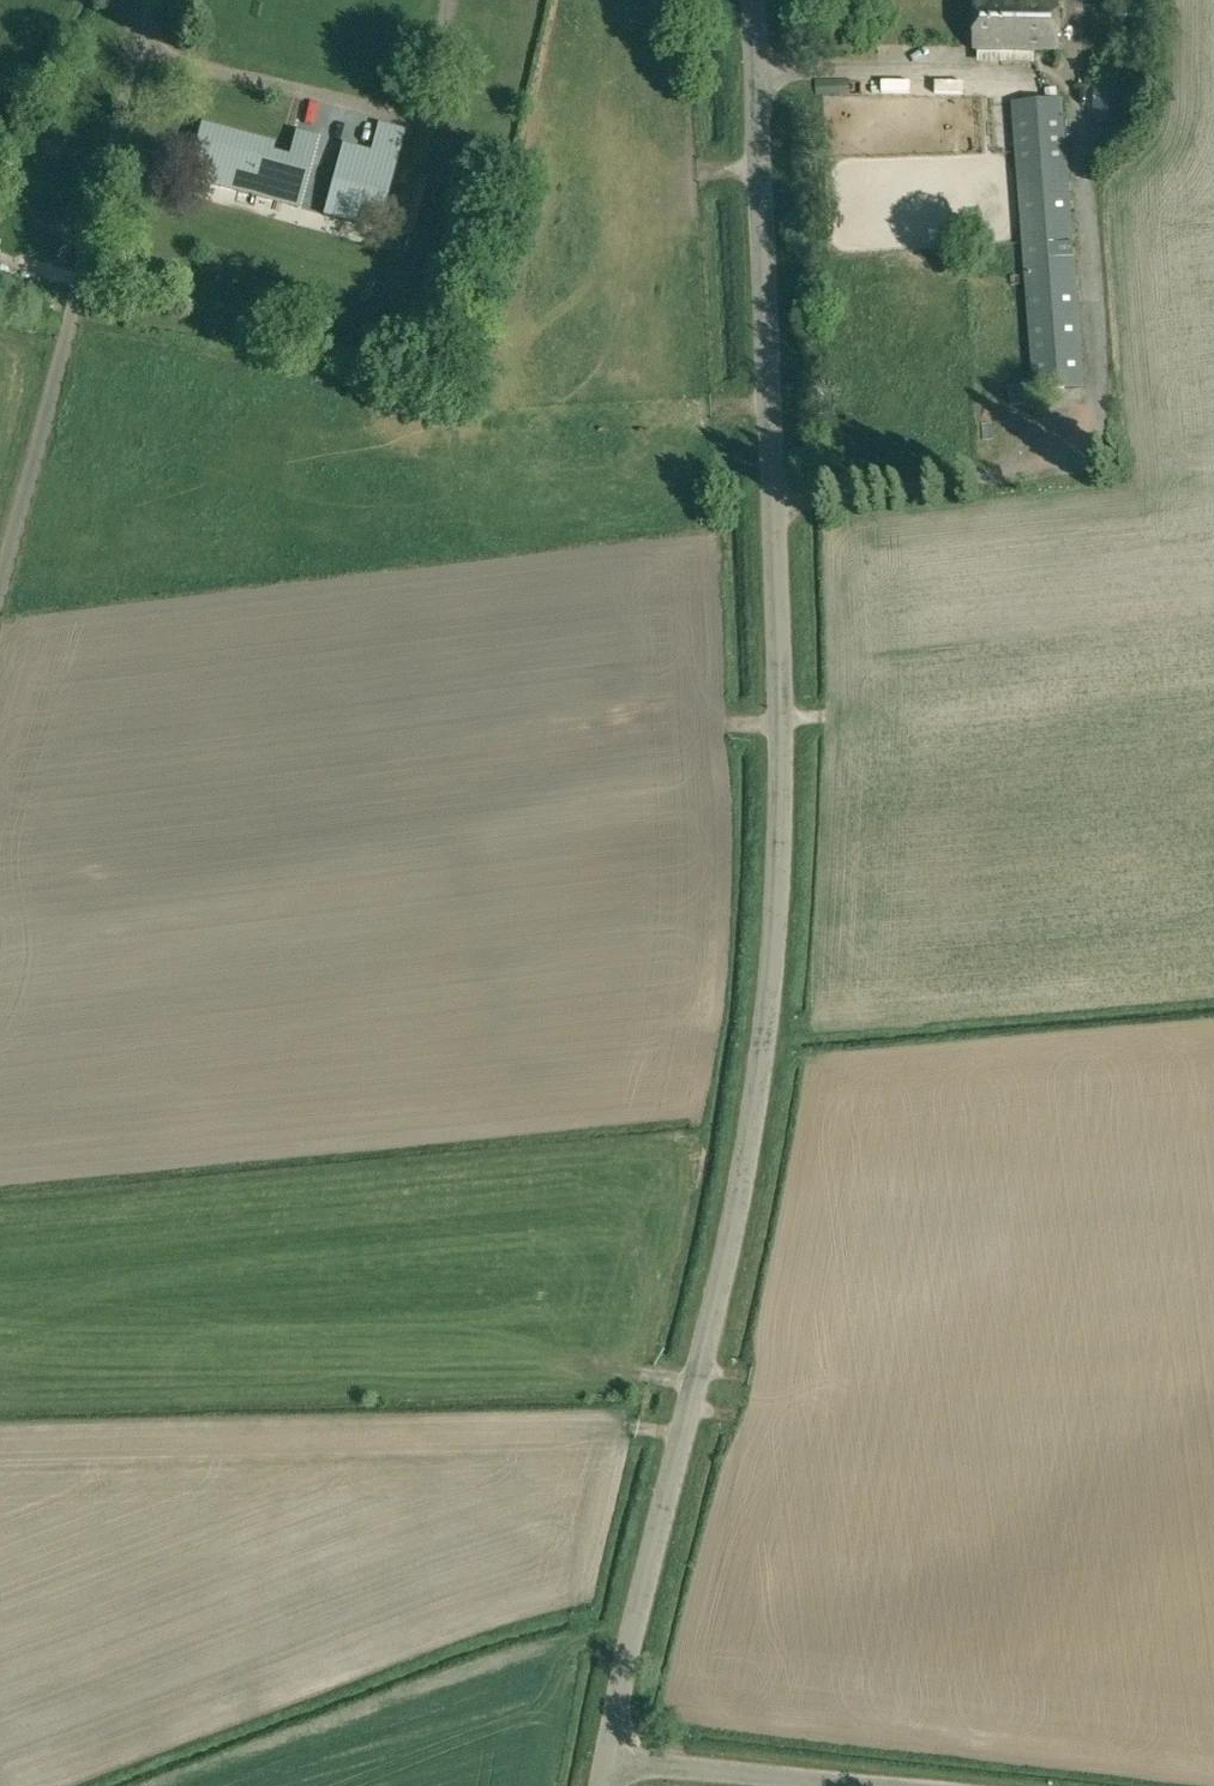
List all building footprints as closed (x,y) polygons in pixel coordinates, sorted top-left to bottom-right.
[(975,51),(979,51),(1002,51),(1034,52),(1058,52),(1059,0),(976,0),(975,51)] [(1122,82),(1094,80),(1093,122),(1121,123),(1122,82)] [(1063,98),(1011,102),(1033,392),(1085,388),(1063,98)] [(282,166),(268,162),(272,144),(203,126),(189,180),(297,208),(304,180),(310,160),(315,138),(297,133),(290,159),(284,158),(282,166)] [(371,160),(341,153),(325,215),(355,222),(360,202),(371,160)]
